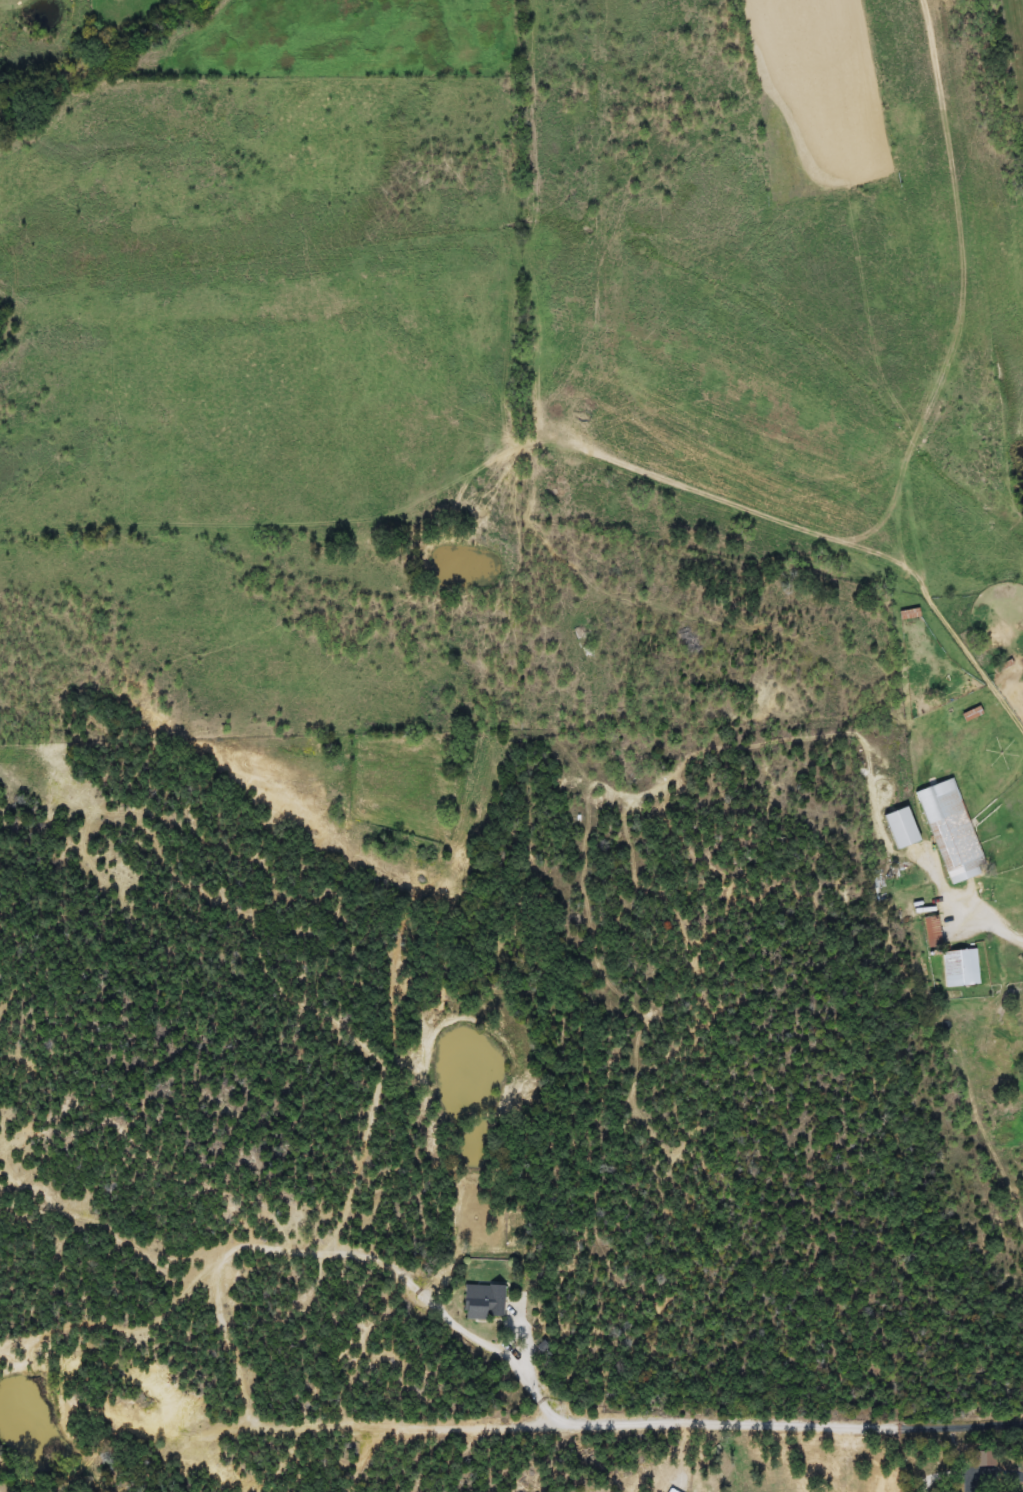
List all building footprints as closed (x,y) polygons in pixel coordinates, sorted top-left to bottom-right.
[(914,791),(952,778),(982,866),(975,868),(977,876),(948,886),(914,791)] [(945,988),(942,952),(974,949),(977,985),(945,988)] [(502,1285),(502,1319),(461,1318),(461,1285),(502,1285)]
